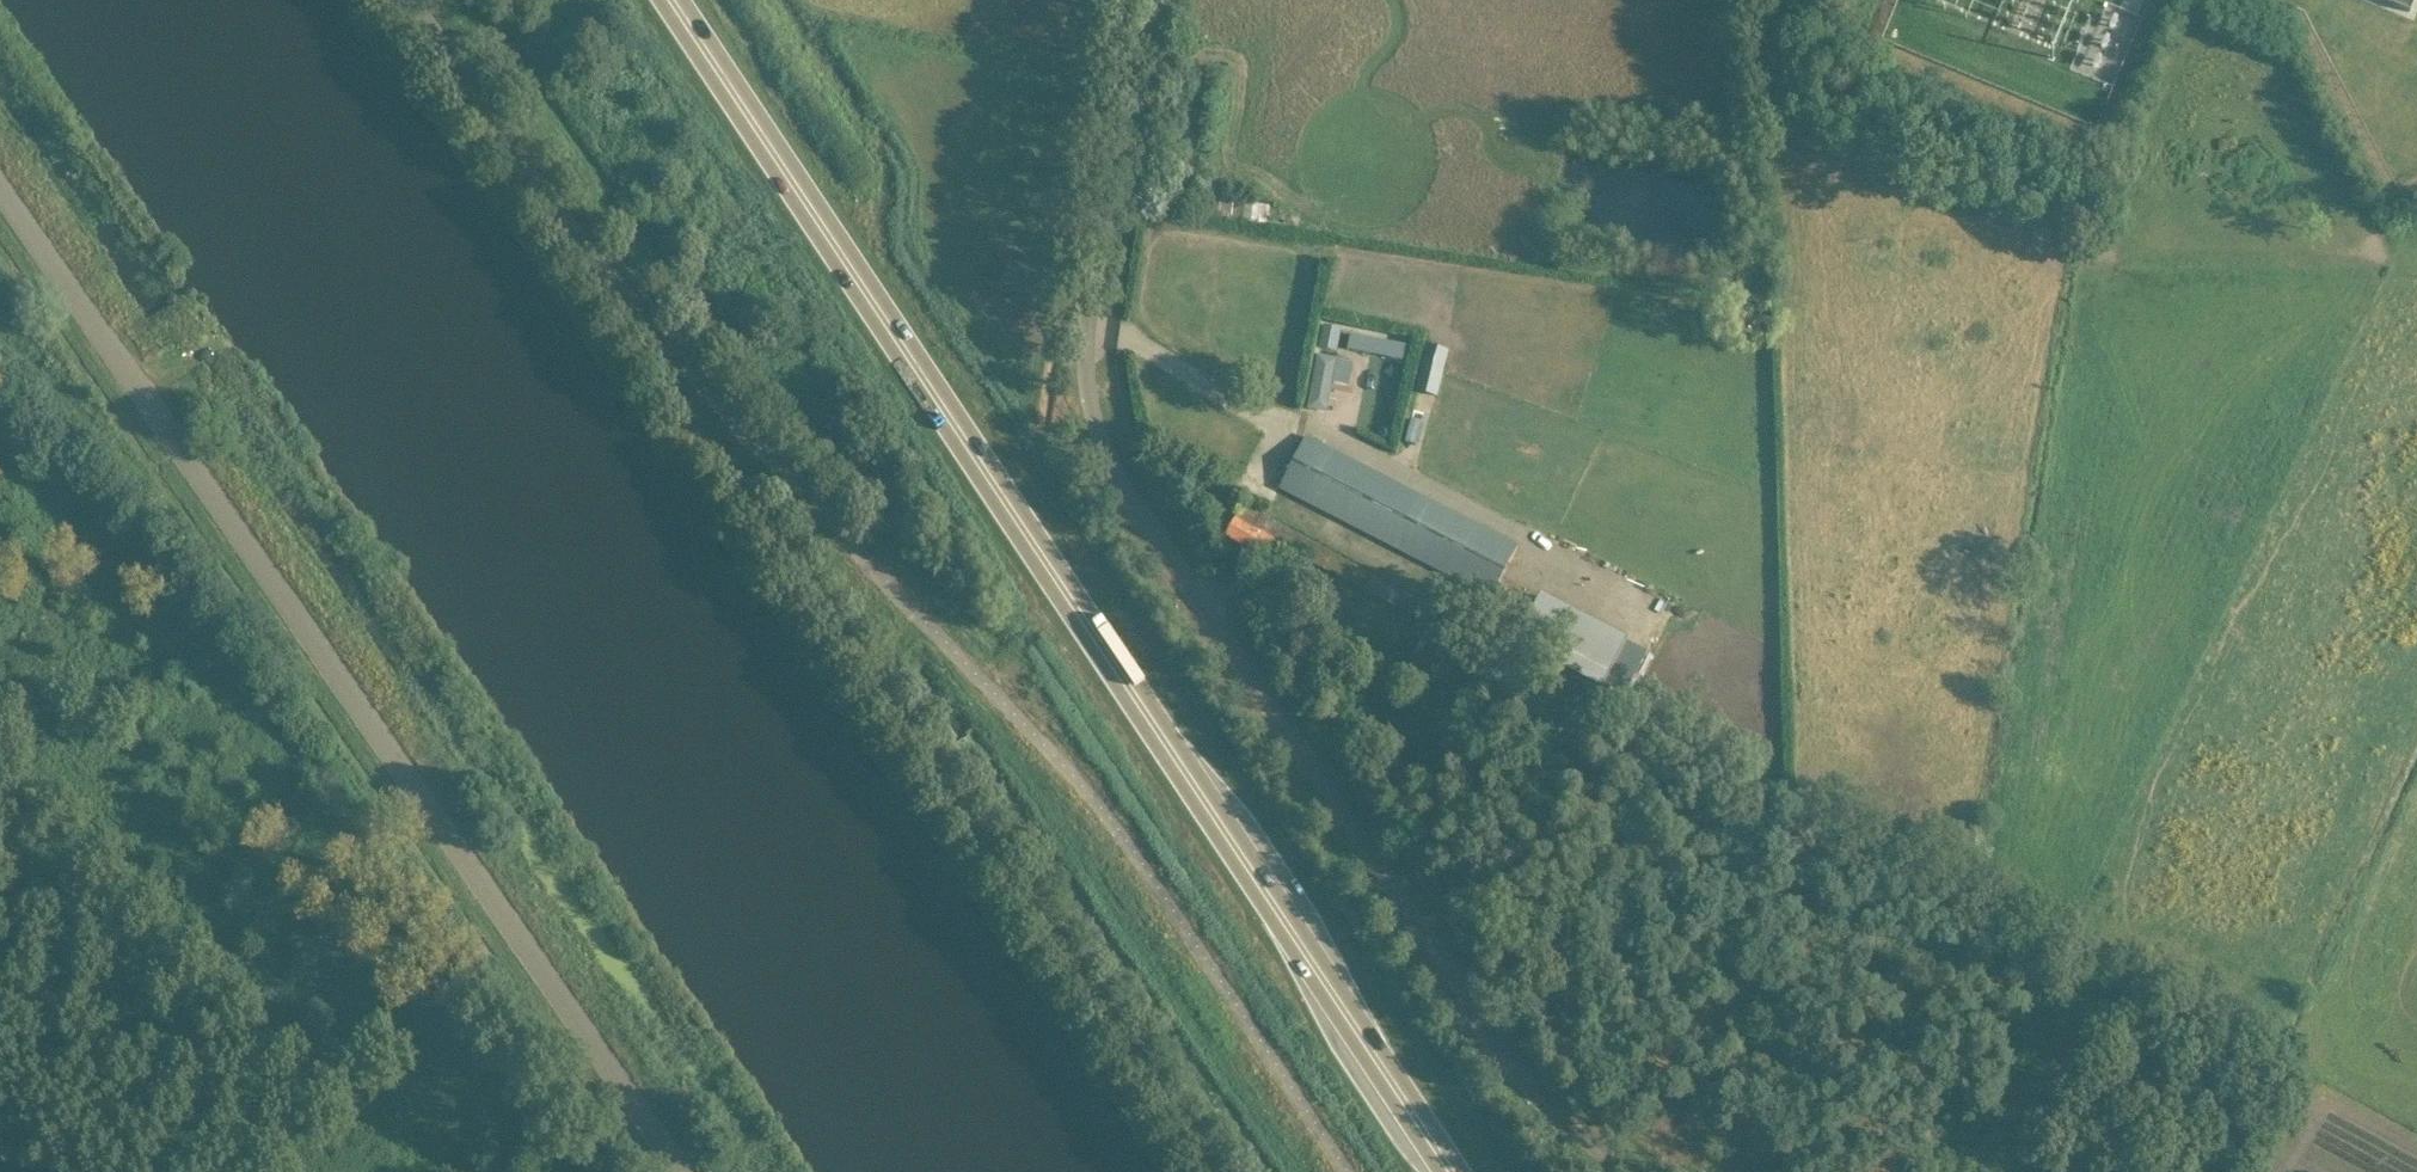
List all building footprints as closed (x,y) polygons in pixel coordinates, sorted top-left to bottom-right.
[(2411,12),(2416,0),(2381,0),(2411,12)] [(1326,324),(1322,342),(1336,345),(1340,327),(1326,324)] [(1350,334),(1347,349),(1403,360),(1406,345),(1350,334)] [(1320,354),(1309,409),(1326,412),(1336,358),(1320,354)] [(1415,386),(1437,393),(1444,370),(1422,363),(1415,386)] [(1279,488),(1300,499),(1492,597),(1518,547),(1306,437),(1279,488)] [(1245,502),(1236,518),(1227,535),(1265,557),(1274,541),(1444,637),(1454,619),(1425,603),(1424,605),(1269,519),(1270,517),(1245,502)]
